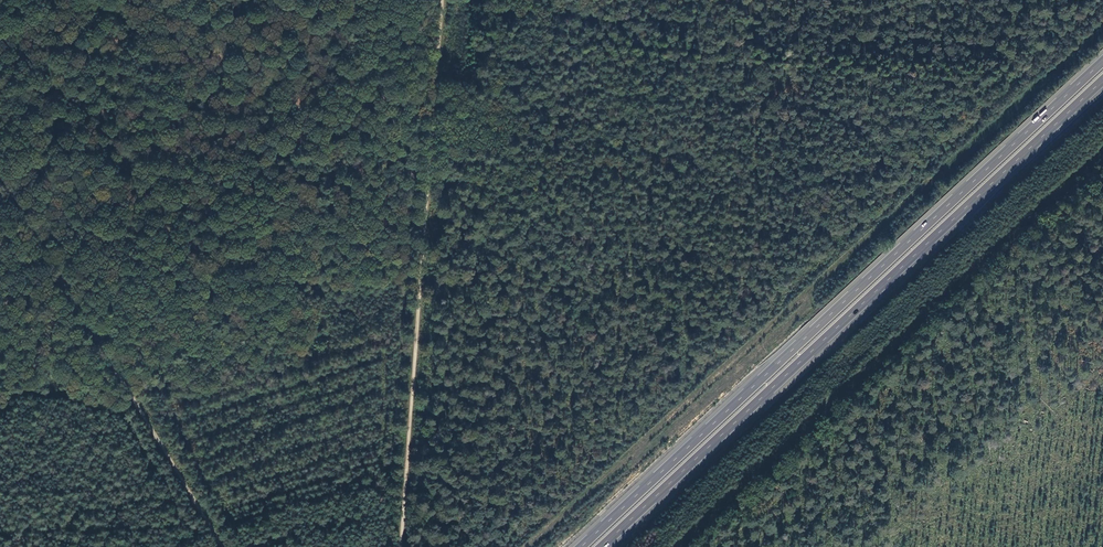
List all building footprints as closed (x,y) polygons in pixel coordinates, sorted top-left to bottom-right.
[(929,223),(942,210),(939,207),(927,220),(929,223)]
